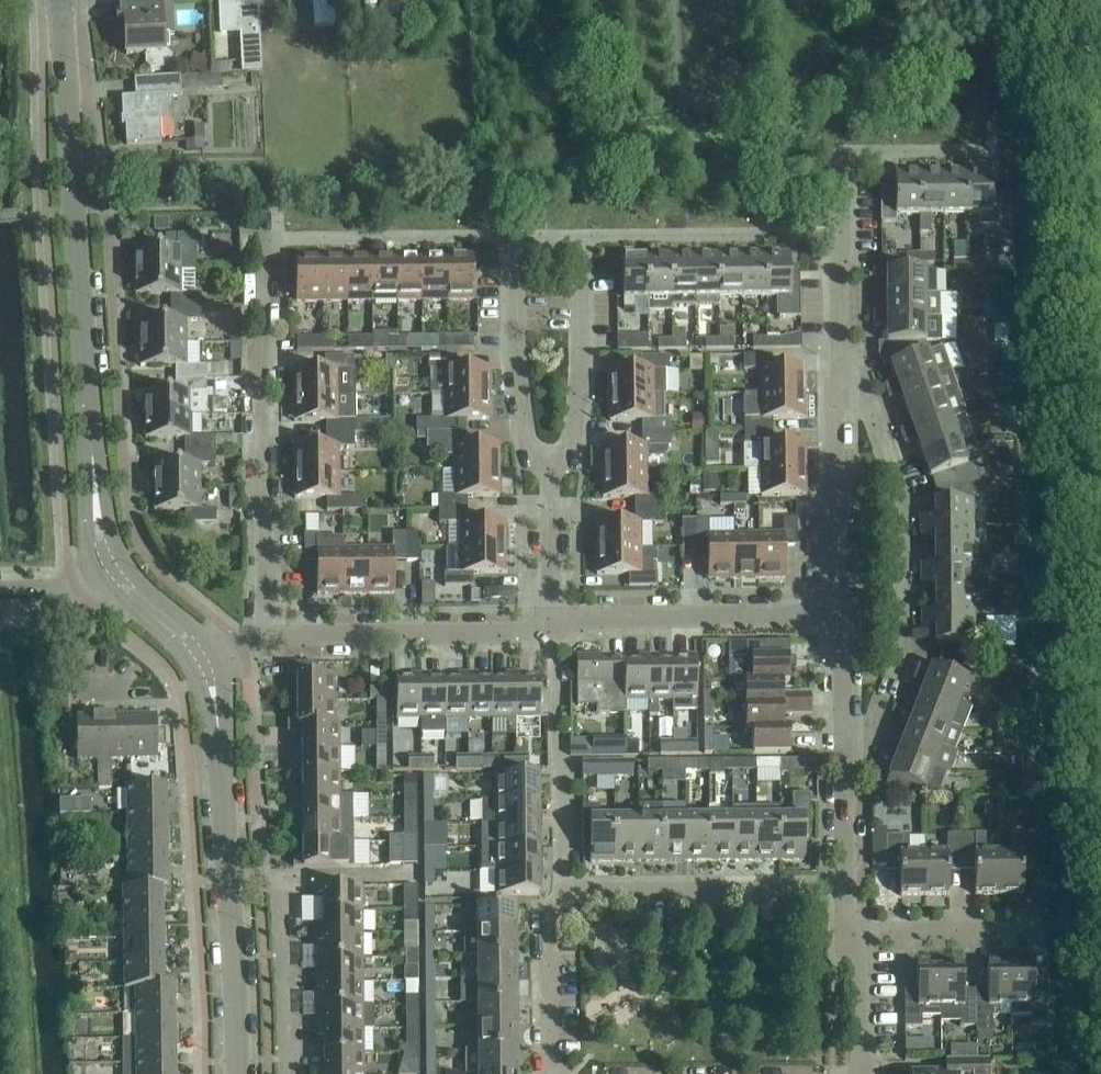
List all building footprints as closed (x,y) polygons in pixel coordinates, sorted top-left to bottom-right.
[(259,0),(217,0),(218,32),(238,32),(239,73),(261,72),(259,0)] [(163,3),(117,5),(118,24),(124,24),(126,55),(145,54),(146,65),(151,69),(168,69),(172,64),(172,57),(167,53),(165,53),(163,3)] [(201,58),(196,72),(207,76),(211,61),(201,58)] [(135,98),(121,98),(122,119),(127,118),(127,125),(125,125),(126,145),(161,143),(160,121),(170,121),(168,95),(181,94),(181,91),(180,77),(134,80),(135,98)] [(193,141),(185,142),(186,153),(201,152),(201,141),(193,141)] [(943,171),(920,172),(920,215),(920,234),(932,234),(932,215),(943,215),(943,171)] [(967,215),(967,171),(943,171),(943,215),(967,215)] [(967,171),(967,215),(980,215),(980,222),(985,227),(997,227),(997,211),(992,211),(991,171),(967,171)] [(920,215),(920,172),(895,172),(895,195),(881,195),(881,223),(896,223),(896,215),(920,215)] [(169,221),(154,221),(154,233),(169,233),(169,221)] [(215,247),(238,246),(237,232),(214,233),(215,247)] [(135,272),(194,272),(196,272),(196,235),(165,236),(165,249),(135,249),(135,272)] [(954,261),(954,270),(967,270),(967,260),(967,252),(966,252),(954,252),(954,261)] [(742,298),(742,254),(718,255),(719,298),(742,298)] [(766,298),(765,254),(742,254),(742,298),(766,298)] [(800,318),(799,267),(790,267),(790,254),(765,254),(766,298),(779,298),(779,318),(800,318)] [(920,264),(920,254),(906,254),(906,264),(920,264)] [(920,254),(920,264),(934,264),(933,254),(920,254)] [(647,255),(622,256),(623,311),(634,310),(634,299),(647,299),(647,255)] [(671,299),(671,255),(647,255),(647,299),(648,311),(671,311),(671,307),(671,299)] [(695,299),(694,255),(671,255),(671,299),(695,299)] [(718,255),(694,255),(695,299),(695,306),(719,306),(719,298),(718,255)] [(397,257),(371,258),(372,302),(397,301),(397,257)] [(422,301),(422,257),(397,257),(397,301),(422,301)] [(447,301),(447,257),(422,257),(422,301),(447,301)] [(447,257),(447,301),(473,301),(473,257),(447,257)] [(322,302),(322,258),(296,259),(296,302),(322,302)] [(347,258),(322,258),(322,302),(347,302),(347,258)] [(371,258),(347,258),(347,302),(372,302),(371,258)] [(981,260),(967,260),(967,270),(981,270),(989,270),(989,260),(981,260)] [(881,271),(873,271),(873,279),(886,278),(886,295),(935,295),(935,270),(895,270),(881,271)] [(999,270),(989,270),(989,280),(999,280),(999,270)] [(194,272),(135,272),(135,295),(170,295),(170,308),(201,308),(201,294),(194,294),(194,272)] [(940,318),(940,295),(935,295),(886,295),(887,311),(873,311),(873,319),(940,318)] [(695,299),(671,299),(671,307),(695,306),(695,299)] [(1007,299),(991,299),(991,313),(1007,313),(1007,299)] [(201,308),(170,308),(170,321),(140,321),(140,344),(186,344),(185,321),(201,321),(201,308)] [(940,318),(873,319),(873,326),(887,326),(887,343),(901,343),(901,352),(926,348),(925,343),(940,343),(940,318)] [(294,328),(289,328),(289,338),(297,338),(299,338),(299,334),(294,328)] [(473,336),(447,337),(448,350),(473,350),(473,336)] [(617,336),(617,350),(639,350),(648,350),(648,336),(639,336),(617,336)] [(398,350),(397,337),(389,337),(389,350),(398,350)] [(397,337),(398,350),(406,350),(406,337),(397,337)] [(448,350),(447,337),(436,337),(436,350),(448,350)] [(322,351),(322,338),(299,338),(297,338),(297,351),(322,351)] [(333,338),(322,338),(322,351),(333,351),(333,338)] [(372,338),(348,338),(348,351),(372,351),(372,338)] [(767,349),(767,339),(753,339),(753,349),(767,349)] [(780,339),(767,339),(767,349),(781,349),(780,339)] [(672,350),(672,340),(658,340),(658,350),(672,350)] [(672,340),(672,350),(686,350),(686,340),(672,340)] [(719,349),(719,340),(705,340),(705,350),(719,349)] [(733,340),(719,340),(719,349),(733,349),(733,340)] [(232,360),(241,360),(241,343),(231,343),(232,360)] [(186,344),(140,344),(140,367),(175,367),(175,380),(206,380),(206,366),(186,366),(186,344)] [(926,348),(901,352),(904,360),(890,365),(896,381),(884,386),(886,393),(949,370),(941,347),(927,352),(926,348)] [(760,394),(804,393),(803,368),(772,368),(772,355),(750,355),(743,356),(743,370),(760,370),(760,394)] [(394,356),(385,356),(386,374),(394,373),(394,356)] [(444,395),(488,394),(488,369),(456,369),(456,356),(434,356),(428,357),(428,371),(444,371),(444,395)] [(325,370),(293,371),(294,396),(354,396),(353,357),(325,357),(325,370)] [(609,370),(609,396),(653,395),(665,395),(665,371),(669,371),(669,357),(662,357),(640,357),(641,370),(609,370)] [(949,370),(886,393),(889,399),(901,395),(906,411),(943,398),(957,393),(949,370)] [(206,380),(175,380),(175,393),(145,393),(145,416),(190,416),(206,415),(206,398),(211,398),(211,393),(206,393),(206,380)] [(760,394),(744,394),(744,433),(773,432),(772,420),(804,419),(804,393),(760,394)] [(943,398),(906,411),(912,426),(899,430),(902,437),(965,415),(957,393),(943,398)] [(445,420),(416,420),(416,434),(429,434),(457,433),(457,420),(489,420),(488,394),(444,395),(445,420)] [(665,395),(653,395),(609,396),(610,422),(641,421),(641,434),(670,434),(684,433),(684,420),(665,420),(665,395)] [(325,422),(326,435),(354,434),(366,434),(366,420),(354,420),(354,396),(294,396),(294,422),(325,422)] [(1014,401),(1006,401),(1007,414),(1015,414),(1020,414),(1020,401),(1014,401)] [(706,413),(695,413),(695,426),(706,426),(706,413)] [(973,438),(965,415),(902,437),(904,444),(916,440),(922,455),(973,438)] [(190,416),(145,416),(145,439),(184,438),(185,451),(215,451),(215,438),(191,438),(190,416)] [(387,420),(382,425),(382,434),(396,434),(395,420),(387,420)] [(773,432),(744,433),(744,446),(745,446),(745,471),(761,471),(805,470),(804,444),(773,445),(773,432)] [(457,433),(429,434),(429,448),(443,447),(443,456),(454,456),(455,472),(498,471),(498,445),(466,445),(466,433),(457,433)] [(354,434),(326,435),(326,447),(294,447),(294,473),(338,473),(338,448),(354,448),(354,434)] [(642,446),(602,447),(602,472),(646,472),(646,457),(662,457),(668,451),(668,446),(670,446),(670,434),(641,434),(642,446)] [(980,461),(973,438),(922,455),(930,478),(931,478),(935,490),(940,489),(981,480),(975,463),(980,461)] [(215,451),(185,451),(185,464),(154,464),(154,488),(200,488),(200,465),(215,465),(215,451)] [(805,470),(761,471),(761,496),(805,496),(805,470)] [(498,471),(455,472),(455,496),(438,496),(439,510),(467,510),(467,497),(499,497),(498,471)] [(646,497),(646,472),(602,472),(602,498),(634,498),(634,510),(663,510),(662,496),(646,497)] [(338,473),(294,473),(295,499),(326,499),(326,511),(363,511),(363,497),(338,497),(338,473)] [(704,492),(716,492),(716,477),(704,477),(704,492)] [(981,480),(940,489),(941,501),(934,502),(934,516),(920,516),(921,526),(973,526),(973,497),(985,497),(984,479),(981,480)] [(689,496),(699,497),(700,482),(690,481),(689,496)] [(242,487),(231,487),(232,509),(243,509),(242,487)] [(200,488),(154,488),(154,511),(185,510),(185,524),(216,523),(216,510),(200,510),(200,488)] [(733,505),(733,497),(720,497),(720,506),(733,505)] [(746,497),(733,497),(733,505),(746,505),(746,497)] [(467,510),(439,510),(439,524),(460,524),(460,548),(504,548),(504,522),(467,522),(467,510)] [(663,510),(634,510),(634,523),(596,523),(596,549),(640,549),(640,524),(663,524),(663,510)] [(758,535),(759,579),(784,579),(784,547),(797,547),(797,518),(783,518),(783,535),(758,535)] [(733,579),(733,535),(709,536),(708,519),(695,520),(695,548),(707,548),(708,579),(733,579)] [(695,520),(682,520),(682,526),(682,548),(695,548),(695,520)] [(973,526),(921,526),(921,536),(934,536),(934,550),(973,549),(973,526)] [(419,533),(406,534),(406,562),(419,562),(419,540),(419,533)] [(318,534),(304,534),(304,563),(317,563),(317,594),(343,594),(343,550),(342,538),(318,539),(318,534)] [(367,550),(368,594),(394,594),(394,562),(406,562),(406,534),(392,534),(392,550),(367,550)] [(758,535),(733,535),(733,579),(759,579),(758,535)] [(448,573),(444,573),(444,587),(473,586),(473,574),(504,573),(504,548),(460,548),(448,548),(448,573)] [(596,549),(597,575),(628,575),(629,587),(657,587),(657,573),(652,573),(651,562),(640,562),(640,549),(596,549)] [(988,549),(973,549),(934,550),(935,563),(921,564),(921,574),(985,573),(989,573),(988,549)] [(367,550),(343,550),(343,594),(368,594),(367,550)] [(1024,562),(1017,562),(1017,573),(1025,573),(1028,573),(1028,562),(1024,562)] [(986,597),(985,573),(921,574),(921,583),(935,583),(935,597),(973,597),(986,597)] [(1016,588),(1003,588),(1003,596),(1016,596),(1016,588)] [(479,590),(470,590),(470,604),(479,604),(479,590)] [(973,597),(935,597),(935,611),(921,611),(922,621),(974,620),(973,597)] [(974,620),(922,621),(922,630),(935,630),(935,639),(935,645),(937,645),(942,645),(940,657),(974,663),(974,645),(1016,644),(1015,620),(987,620),(987,635),(974,635),(974,620)] [(745,682),(789,681),(789,666),(796,666),(796,657),(782,657),(782,644),(789,644),(789,643),(728,643),(728,660),(745,660),(745,682)] [(687,662),(672,662),(672,701),(672,711),(697,711),(696,701),(697,677),(697,655),(695,655),(695,658),(687,658),(687,662)] [(602,656),(576,657),(577,705),(596,705),(596,714),(625,714),(624,663),(609,663),(609,659),(602,659),(602,656)] [(672,701),(672,662),(657,662),(657,659),(649,659),(649,656),(648,656),(648,659),(648,701),(648,715),(658,715),(658,701),(672,701)] [(932,667),(923,690),(959,704),(968,681),(974,663),(940,657),(938,669),(932,667)] [(648,701),(648,659),(640,659),(640,663),(624,663),(625,714),(625,702),(648,701)] [(297,702),(334,701),(334,699),(334,677),(318,677),(318,664),(287,664),(287,686),(297,686),(297,702)] [(444,719),(444,681),(429,681),(429,677),(421,677),(421,674),(420,674),(420,677),(420,720),(420,736),(445,736),(444,719)] [(459,681),(444,681),(444,719),(468,719),(467,674),(467,677),(459,677),(459,681)] [(468,674),(467,674),(468,719),(492,719),(491,680),(476,681),(476,677),(468,677),(468,674)] [(507,680),(491,680),(492,719),(507,719),(507,727),(509,730),(515,730),(515,719),(515,674),(514,674),(514,676),(507,676),(507,680)] [(515,674),(515,719),(540,718),(540,680),(523,680),(523,676),(516,676),(516,674),(515,674)] [(420,720),(420,677),(412,677),(412,681),(396,681),(396,720),(420,720)] [(789,681),(745,682),(745,706),(789,705),(789,693),(788,693),(788,696),(783,696),(783,682),(789,682),(789,681)] [(385,689),(369,689),(369,701),(375,701),(385,701),(385,689)] [(959,704),(923,690),(917,705),(905,700),(902,707),(950,726),(962,731),(971,708),(959,704)] [(704,706),(714,706),(714,692),(703,693),(704,706)] [(334,701),(297,702),(297,717),(287,717),(287,725),(338,725),(338,724),(334,724),(334,701)] [(385,701),(375,701),(375,725),(385,725),(385,701)] [(789,705),(745,706),(745,730),(752,730),(790,729),(790,728),(783,728),(783,714),(788,714),(788,717),(790,717),(789,705)] [(714,720),(714,706),(704,706),(704,720),(714,720)] [(950,726),(902,707),(899,713),(911,718),(905,734),(942,748),(954,753),(962,731),(950,726)] [(130,716),(130,759),(157,759),(157,748),(165,748),(165,731),(157,731),(156,715),(130,716)] [(104,789),(103,716),(76,716),(77,762),(96,761),(96,790),(104,789)] [(130,759),(130,716),(103,716),(104,789),(110,789),(109,759),(130,759)] [(338,725),(287,725),(287,733),(302,733),(302,749),(339,749),(338,725)] [(385,725),(375,725),(375,733),(376,748),(386,748),(385,725)] [(790,753),(790,729),(752,730),(752,753),(790,753)] [(704,730),(704,753),(714,753),(714,730),(704,730)] [(887,744),(885,751),(945,775),(949,776),(957,754),(954,753),(942,748),(905,734),(899,749),(887,744)] [(625,742),(625,738),(592,738),(592,755),(625,755),(625,742)] [(639,742),(625,742),(625,755),(639,755),(639,742)] [(673,755),(672,742),(660,742),(660,755),(673,755)] [(697,742),(672,742),(673,755),(697,755),(697,742)] [(386,748),(376,748),(376,772),(386,772),(386,748)] [(339,749),(302,749),(302,765),(292,765),(292,773),(339,773),(339,749)] [(885,751),(882,758),(894,763),(888,779),(885,786),(884,786),(883,787),(898,793),(916,792),(917,790),(923,792),(938,793),(945,775),(885,751)] [(516,768),(515,756),(503,757),(503,769),(516,768)] [(528,756),(515,756),(516,768),(528,768),(528,756)] [(468,758),(468,770),(481,769),(481,757),(468,758)] [(421,759),(421,771),(434,770),(433,758),(421,759)] [(468,770),(468,758),(455,758),(456,770),(468,770)] [(421,771),(421,759),(408,759),(408,771),(421,771)] [(788,760),(779,761),(779,771),(779,775),(788,774),(810,774),(809,760),(788,760)] [(661,761),(648,761),(648,772),(661,772),(661,761)] [(685,771),(685,761),(661,761),(661,772),(685,771)] [(709,761),(685,761),(685,771),(709,771),(709,761)] [(722,761),(709,761),(709,771),(709,773),(717,773),(717,771),(722,771),(722,761)] [(756,761),(743,761),(743,771),(756,771),(756,761)] [(779,761),(756,761),(756,771),(779,771),(779,761)] [(614,777),(614,762),(582,762),(582,777),(614,777)] [(633,762),(614,762),(614,777),(633,777),(633,762)] [(339,796),(339,773),(292,773),(292,781),(302,781),(302,797),(339,796)] [(494,801),(538,800),(538,775),(516,776),(494,776),(494,801)] [(424,801),(433,801),(433,776),(423,776),(424,801)] [(402,796),(416,795),(416,777),(402,777),(402,796)] [(612,790),(613,778),(595,777),(594,790),(612,790)] [(1015,785),(1014,796),(1029,796),(1030,786),(1015,785)] [(126,813),(166,812),(166,787),(125,788),(126,813)] [(416,795),(402,796),(402,820),(417,820),(416,795)] [(792,817),(780,817),(780,861),(805,861),(805,848),(810,848),(809,795),(792,795),(792,817)] [(352,796),(339,796),(302,797),(303,812),(292,812),(293,820),(353,820),(352,796)] [(539,824),(538,800),(494,801),(481,801),(481,825),(539,824)] [(433,801),(424,801),(424,825),(433,825),(433,801)] [(661,805),(637,805),(638,819),(638,862),(662,862),(661,805)] [(685,805),(661,805),(662,862),(685,862),(685,818),(685,805)] [(600,806),(582,806),(582,849),(590,849),(590,862),(614,862),(614,819),(607,819),(604,819),(600,806)] [(756,807),(732,807),(732,815),(733,861),(756,861),(756,807)] [(780,807),(756,807),(756,861),(780,861),(780,817),(780,807)] [(709,862),(733,861),(732,815),(709,809),(709,818),(709,862)] [(166,828),(166,812),(126,813),(126,838),(172,837),(171,828),(166,828)] [(709,862),(709,818),(685,818),(685,862),(709,862)] [(638,862),(638,819),(614,819),(614,862),(638,862)] [(353,843),(353,820),(293,820),(293,828),(303,828),(303,844),(340,844),(353,843)] [(402,820),(403,836),(403,865),(417,865),(417,820),(402,820)] [(539,848),(539,824),(481,825),(482,848),(495,848),(539,848)] [(434,849),(433,825),(424,825),(424,849),(434,849)] [(885,829),(872,829),(872,867),(886,866),(900,866),(900,896),(924,896),(924,854),(909,854),(909,836),(907,835),(885,836),(885,829)] [(1010,839),(1010,853),(998,853),(999,895),(1023,895),(1023,865),(1036,865),(1036,834),(1014,834),(1010,839)] [(961,866),(961,835),(946,835),(946,853),(924,854),(924,896),(949,896),(948,866),(961,866)] [(982,835),(961,835),(961,866),(974,866),(975,895),(999,895),(998,853),(986,853),(986,839),(982,835)] [(403,865),(403,836),(388,837),(389,865),(403,865)] [(172,837),(126,838),(126,863),(167,863),(166,848),(172,848),(172,837)] [(353,868),(353,844),(340,844),(303,844),(303,860),(293,860),(293,868),(353,868)] [(539,848),(495,848),(495,872),(539,871),(539,848)] [(434,872),(434,849),(424,849),(425,872),(434,872)] [(167,878),(167,863),(126,863),(127,888),(172,888),(172,878),(167,878)] [(539,895),(539,871),(495,872),(495,896),(517,895),(539,895)] [(434,886),(434,872),(425,872),(425,886),(434,886)] [(417,886),(403,887),(403,911),(403,915),(418,915),(417,886)] [(323,912),(361,912),(361,887),(337,887),(315,887),(315,896),(323,896),(323,912)] [(172,888),(127,888),(122,888),(122,914),(162,913),(162,898),(173,898),(172,888)] [(476,933),(516,933),(515,908),(476,908),(476,933)] [(361,912),(323,912),(323,927),(316,927),(316,936),(362,935),(361,912)] [(163,928),(162,913),(122,914),(123,939),(168,938),(168,928),(163,928)] [(418,915),(403,915),(403,924),(418,924),(418,915)] [(434,920),(425,920),(425,934),(435,933),(434,920)] [(435,933),(425,934),(426,947),(435,947),(435,933)] [(476,933),(463,933),(463,957),(477,957),(516,956),(516,933),(476,933)] [(362,959),(362,935),(316,936),(316,944),(323,944),(323,959),(362,959)] [(168,938),(123,939),(123,964),(163,963),(163,948),(168,948),(168,938)] [(418,950),(404,950),(404,958),(418,958),(418,950)] [(68,954),(65,954),(66,965),(68,965),(77,965),(76,958),(72,954),(68,954)] [(516,956),(477,957),(477,980),(516,980),(516,956)] [(418,958),(404,958),(404,967),(418,967),(418,958)] [(362,959),(323,959),(324,975),(316,975),(316,983),(362,983),(362,959)] [(163,978),(163,963),(123,964),(123,989),(135,989),(179,988),(179,978),(163,978)] [(988,996),(975,996),(975,1027),(975,1034),(992,1034),(992,1018),(996,1018),(998,1016),(998,1007),(1011,1007),(1010,965),(987,965),(988,996)] [(1010,965),(1011,1007),(1011,1016),(1030,1016),(1030,1026),(1047,1026),(1047,984),(1046,984),(1046,989),(1034,989),(1034,965),(1010,965)] [(940,1018),(940,966),(917,966),(917,997),(905,997),(905,986),(904,986),(904,1028),(921,1027),(921,1018),(940,1018)] [(963,966),(940,966),(940,1018),(940,1022),(959,1022),(959,1027),(975,1027),(975,996),(964,996),(963,966)] [(435,968),(426,969),(426,981),(435,981),(435,968)] [(477,980),(460,981),(460,1003),(477,1003),(477,980)] [(516,980),(477,980),(477,1003),(477,1004),(516,1004),(516,980)] [(435,981),(426,981),(426,993),(435,993),(435,981)] [(362,1006),(362,983),(316,983),(316,991),(324,991),(324,1007),(362,1006)] [(179,988),(135,989),(135,1014),(175,1013),(174,998),(180,998),(179,988)] [(79,991),(68,991),(68,999),(72,1002),(79,1002),(79,991)] [(419,997),(404,997),(404,1006),(419,1006),(419,997)] [(516,1004),(477,1004),(478,1028),(516,1027),(516,1004)] [(324,1022),(316,1022),(317,1031),(363,1030),(374,1030),(373,1006),(362,1006),(324,1007),(324,1022)] [(419,1006),(404,1006),(405,1015),(419,1015),(419,1006)] [(175,1013),(135,1014),(135,1039),(180,1038),(180,1028),(175,1028),(175,1013)] [(435,1015),(426,1015),(426,1028),(435,1028),(435,1015)] [(517,1051),(516,1027),(478,1028),(478,1052),(517,1051)] [(435,1028),(426,1028),(426,1041),(435,1041),(435,1028)] [(363,1030),(317,1031),(317,1038),(324,1038),(324,1054),(363,1054),(363,1030)] [(135,1039),(122,1039),(123,1064),(136,1064),(175,1063),(175,1048),(180,1048),(180,1038),(135,1039)] [(920,1039),(905,1039),(905,1046),(905,1053),(920,1053),(920,1039)] [(1054,1043),(1040,1043),(1040,1057),(1054,1057),(1054,1043)] [(419,1044),(405,1045),(405,1053),(419,1053),(419,1044)] [(465,1073),(517,1073),(517,1051),(478,1052),(465,1052),(465,1073)] [(426,1052),(426,1073),(436,1073),(435,1052),(426,1052)] [(419,1053),(405,1053),(405,1064),(420,1064),(419,1053)] [(324,1054),(325,1069),(317,1069),(317,1073),(363,1073),(363,1054),(324,1054)] [(976,1060),(968,1060),(946,1060),(946,1073),(939,1073),(988,1073),(988,1060),(976,1060)] [(175,1063),(136,1064),(136,1073),(176,1073),(175,1063)]
